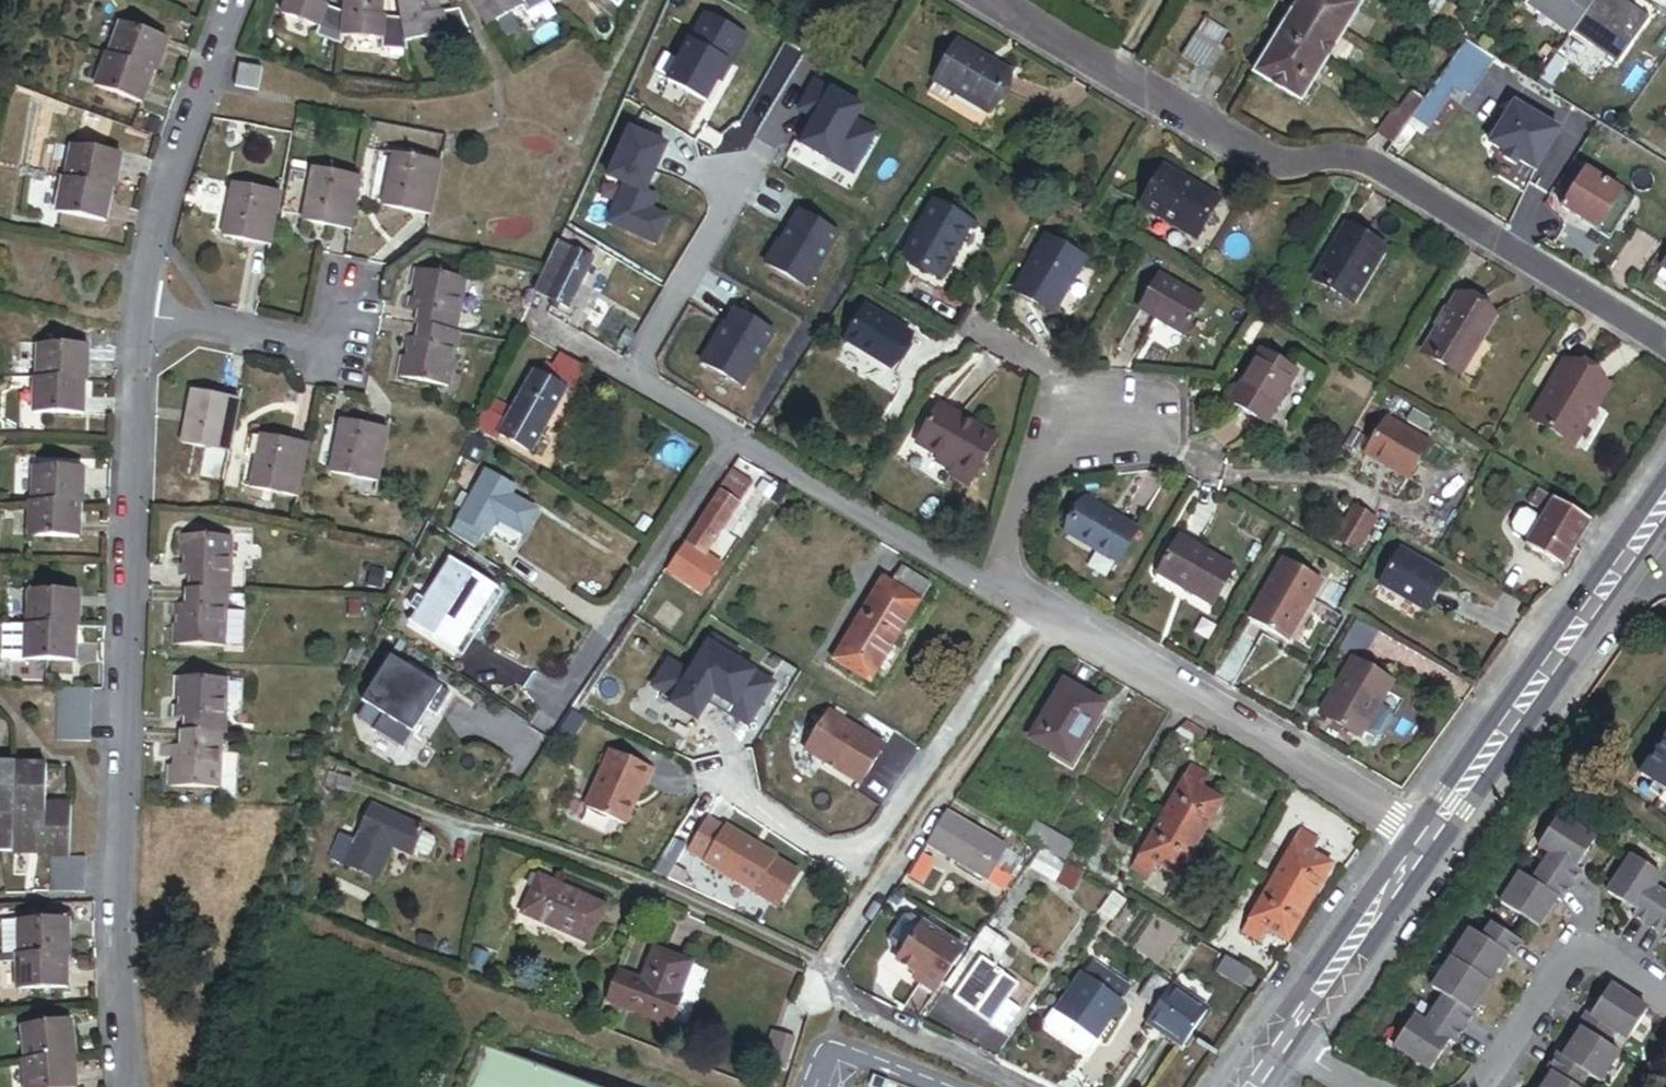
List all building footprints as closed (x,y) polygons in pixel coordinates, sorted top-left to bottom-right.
[(284,12),(324,27),(332,6),(327,4),(328,0),(288,0),(284,12)] [(347,11),(345,37),(389,41),(391,16),(385,16),(386,0),(349,0),(347,11)] [(409,40),(455,35),(452,9),(443,10),(442,0),(404,0),(406,17),(409,40)] [(490,24),(528,5),(526,0),(477,0),(490,24)] [(528,5),(532,11),(546,5),(551,15),(560,11),(554,0),(526,0),(528,5)] [(1359,0),(1296,0),(1251,74),(1297,102),(1359,0)] [(1550,14),(1545,22),(1564,35),(1567,31),(1588,45),(1596,34),(1619,51),(1645,13),(1626,0),(1530,0),(1550,14)] [(347,11),(332,6),(324,27),(322,35),(344,43),(345,37),(347,11)] [(465,7),(452,9),(455,35),(455,41),(477,38),(465,7)] [(731,64),(748,35),(705,12),(667,81),(706,102),(728,62),(731,64)] [(406,17),(391,16),(389,41),(388,47),(409,47),(409,40),(406,17)] [(118,27),(106,60),(149,75),(152,77),(164,44),(118,27)] [(1220,56),(1195,40),(1179,66),(1205,81),(1220,56)] [(1424,126),(1450,87),(1456,91),(1459,87),(1467,93),(1489,60),(1461,41),(1410,116),(1424,126)] [(986,119),(1009,79),(955,47),(926,96),(944,107),(950,97),(986,119)] [(106,60),(101,58),(91,86),(139,103),(149,75),(106,60)] [(254,92),(260,72),(240,66),(234,87),(254,92)] [(853,176),(877,135),(855,122),(862,109),(815,81),(797,110),(814,120),(800,145),(853,176)] [(1530,169),(1553,130),(1506,101),(1483,140),(1499,150),(1496,155),(1511,164),(1514,159),(1530,169)] [(1376,134),(1391,144),(1409,118),(1394,108),(1376,134)] [(650,209),(656,197),(645,192),(667,145),(629,128),(608,176),(624,184),(606,223),(655,245),(668,217),(650,209)] [(72,146),(65,182),(110,191),(113,191),(120,155),(72,146)] [(428,221),(439,167),(393,158),(389,178),(394,179),(391,192),(386,191),(382,212),(428,221)] [(1207,199),(1157,170),(1133,211),(1184,240),(1207,199)] [(348,236),(359,182),(313,173),(303,227),(348,236)] [(1631,203),(1586,173),(1576,188),(1569,183),(1561,194),(1568,199),(1561,210),(1606,240),(1631,203)] [(65,182),(62,182),(56,211),(104,221),(110,191),(65,182)] [(267,249),(278,195),(230,186),(227,204),(232,205),(229,218),(225,217),(220,240),(267,249)] [(934,200),(902,254),(939,275),(971,222),(934,200)] [(807,289),(838,236),(798,212),(780,243),(778,242),(765,264),(807,289)] [(1384,247),(1347,225),(1317,275),(1354,297),(1384,247)] [(569,308),(592,258),(591,257),(595,249),(564,230),(535,293),(569,308)] [(1047,311),(1076,261),(1036,238),(1007,287),(1047,311)] [(1652,274),(1665,283),(1665,251),(1652,274)] [(420,315),(418,327),(421,328),(456,335),(466,281),(418,272),(414,292),(417,292),(415,302),(412,301),(409,313),(420,315)] [(1223,314),(1179,288),(1157,324),(1202,351),(1223,314)] [(1498,316),(1458,292),(1425,348),(1465,372),(1498,316)] [(911,333),(864,306),(844,340),(892,367),(911,333)] [(743,387),(774,334),(735,311),(726,326),(715,343),(713,342),(700,362),(743,387)] [(456,335),(421,328),(419,340),(407,337),(405,348),(410,349),(408,360),(403,359),(399,379),(448,389),(459,336),(456,335)] [(1268,410),(1299,358),(1264,338),(1234,389),(1268,410)] [(39,346),(38,381),(82,382),(84,382),(85,347),(39,346)] [(574,397),(589,372),(560,355),(546,378),(534,372),(526,385),(505,421),(491,412),(494,407),(487,403),(473,427),(495,440),(499,434),(530,452),(565,392),(574,397)] [(1569,438),(1601,383),(1565,362),(1533,417),(1569,438)] [(526,385),(534,372),(528,368),(520,382),(526,385)] [(38,381),(33,381),(32,416),(81,418),(82,382),(38,381)] [(226,456),(236,403),(189,394),(185,413),(190,414),(188,425),(182,424),(178,447),(226,456)] [(990,445),(933,412),(913,448),(931,458),(950,469),(945,478),(943,481),(963,492),(990,445)] [(1427,443),(1386,418),(1365,452),(1407,477),(1427,443)] [(377,485),(386,433),(338,425),(335,441),(339,442),(337,452),(332,451),(328,476),(377,485)] [(248,489),(295,498),(306,447),(259,438),(255,458),(259,459),(257,468),(253,467),(248,489)] [(479,445),(465,439),(459,452),(473,458),(479,445)] [(945,478),(950,469),(931,458),(926,467),(945,478)] [(35,469),(35,505),(77,506),(81,506),(82,470),(35,469)] [(512,491),(484,476),(457,528),(482,541),(487,531),(525,550),(543,517),(508,499),(512,491)] [(1572,548),(1588,520),(1535,490),(1531,497),(1528,503),(1543,511),(1538,520),(1524,511),(1517,513),(1509,528),(1511,534),(1525,542),(1523,546),(1554,564),(1559,568),(1565,562),(1571,565),(1579,551),(1572,548)] [(1138,524),(1087,492),(1066,526),(1117,558),(1138,524)] [(721,565),(703,553),(735,504),(718,493),(674,561),(708,584),(721,565)] [(35,505),(30,505),(29,540),(76,541),(77,506),(35,505)] [(1374,523),(1349,509),(1331,540),(1355,554),(1374,523)] [(1234,567),(1179,533),(1157,568),(1212,602),(1234,567)] [(189,578),(189,590),(223,592),(228,592),(230,538),(180,536),(179,555),(182,555),(181,567),(179,567),(178,578),(189,578)] [(1439,578),(1397,552),(1377,583),(1420,610),(1439,578)] [(450,563),(411,628),(457,655),(468,636),(461,632),(469,618),(476,623),(483,627),(503,594),(450,563)] [(1283,644),(1318,586),(1280,563),(1245,622),(1283,644)] [(868,683),(929,590),(902,572),(891,588),(883,582),(832,660),(868,683)] [(384,579),(372,576),(369,592),(382,594),(384,579)] [(189,590),(183,590),(183,603),(175,603),(174,613),(178,613),(178,624),(174,623),(173,644),(220,646),(223,592),(189,590)] [(32,593),(31,629),(73,630),(77,630),(78,595),(32,593)] [(1367,626),(1351,616),(1330,650),(1346,660),(1367,626)] [(476,623),(469,618),(461,632),(468,636),(476,623)] [(72,665),(73,630),(31,629),(3,628),(2,662),(25,663),(25,664),(72,665)] [(686,667),(667,655),(648,685),(667,697),(664,701),(695,719),(706,702),(746,726),(775,679),(738,657),(742,650),(711,631),(707,637),(705,636),(686,667)] [(1356,737),(1387,684),(1347,661),(1316,714),(1356,737)] [(373,674),(363,693),(400,713),(421,675),(400,664),(389,684),(373,674)] [(185,720),(185,733),(219,734),(224,735),(226,679),(175,678),(174,701),(178,701),(177,711),(174,710),(173,720),(185,720)] [(1065,683),(1031,740),(1072,765),(1106,707),(1065,683)] [(88,691),(54,690),(54,708),(87,709),(88,691)] [(886,742),(828,706),(802,749),(859,785),(886,742)] [(87,709),(54,708),(53,724),(87,725),(87,709)] [(87,725),(53,724),(53,740),(87,741),(87,725)] [(1198,751),(1206,736),(1187,725),(1172,737),(1198,751)] [(1665,728),(1649,750),(1653,753),(1639,773),(1652,783),(1665,792),(1665,728)] [(185,733),(180,733),(179,745),(158,745),(158,756),(173,757),(172,765),(169,765),(169,787),(218,789),(219,734),(185,733)] [(514,766),(527,775),(544,750),(531,741),(514,766)] [(655,771),(611,750),(585,806),(626,825),(644,787),(647,788),(655,771)] [(1200,833),(1223,796),(1203,783),(1210,772),(1193,762),(1163,810),(1200,833)] [(345,774),(321,766),(316,781),(340,789),(345,774)] [(8,798),(9,770),(0,770),(0,797),(8,798)] [(46,771),(9,770),(8,798),(7,820),(44,822),(44,811),(46,771)] [(1652,783),(1648,789),(1665,802),(1665,792),(1652,783)] [(462,794),(457,808),(472,814),(477,800),(462,794)] [(8,798),(0,797),(0,854),(6,854),(7,820),(8,798)] [(419,827),(362,807),(352,834),(350,840),(341,866),(379,880),(391,848),(409,855),(411,851),(423,855),(428,852),(432,840),(430,835),(418,831),(419,827)] [(1008,851),(946,810),(925,842),(988,883),(996,869),(1008,851)] [(1177,870),(1200,833),(1163,810),(1132,859),(1148,868),(1155,857),(1177,870)] [(7,820),(6,854),(32,855),(32,859),(50,860),(65,860),(67,812),(44,811),(44,822),(7,820)] [(1597,838),(1557,812),(1534,848),(1546,856),(1530,881),(1518,873),(1499,902),(1538,928),(1558,898),(1562,901),(1581,874),(1576,870),(1597,838)] [(759,847),(757,851),(748,845),(749,843),(724,827),(722,829),(706,819),(687,850),(703,860),(702,862),(753,894),(776,858),(759,847)] [(1041,848),(1049,833),(1033,824),(1025,838),(1041,848)] [(1311,903),(1334,866),(1315,854),(1322,842),(1306,832),(1275,881),(1311,903)] [(1041,848),(1063,860),(1071,846),(1049,833),(1041,848)] [(341,866),(350,840),(338,835),(328,862),(341,866)] [(1063,860),(1041,848),(1029,868),(1054,882),(1066,862),(1063,860)] [(1629,855),(1605,891),(1635,911),(1631,917),(1661,937),(1664,932),(1665,933),(1665,895),(1654,887),(1661,876),(1629,855)] [(924,857),(911,879),(920,884),(933,862),(924,857)] [(81,879),(82,861),(65,860),(50,860),(49,878),(81,879)] [(1083,872),(1066,862),(1054,882),(1071,892),(1083,872)] [(996,869),(988,883),(1002,893),(1011,879),(996,869)] [(602,905),(527,872),(522,883),(531,887),(523,907),(545,916),(539,928),(541,929),(581,946),(584,947),(602,905)] [(81,879),(49,878),(48,896),(81,897),(81,879)] [(1287,941),(1311,903),(1275,881),(1245,929),(1261,939),(1267,929),(1287,941)] [(962,951),(922,923),(894,963),(916,978),(914,980),(933,993),(936,989),(962,951)] [(1422,1024),(1412,1018),(1392,1048),(1429,1071),(1448,1042),(1455,1046),(1474,1016),(1469,1013),(1508,953),(1513,957),(1520,945),(1488,924),(1478,940),(1465,932),(1429,987),(1441,995),(1422,1024)] [(10,958),(58,957),(61,957),(60,927),(0,928),(0,958),(10,958)] [(1252,951),(1214,928),(1205,943),(1228,956),(1244,965),(1252,951)] [(581,946),(541,929),(538,937),(578,954),(581,946)] [(943,990),(956,998),(995,938),(983,930),(943,990)] [(434,940),(418,936),(416,946),(431,950),(434,940)] [(1011,996),(1017,986),(992,970),(1007,946),(995,938),(956,998),(954,1001),(991,1026),(1001,1032),(1020,1002),(1011,996)] [(619,970),(608,1002),(669,1023),(691,961),(652,947),(642,978),(619,970)] [(488,957),(475,950),(468,964),(482,971),(488,957)] [(1244,965),(1228,956),(1219,973),(1242,987),(1252,970),(1244,965)] [(58,957),(10,958),(11,992),(59,991),(58,957)] [(1088,961),(1054,1010),(1093,1037),(1127,988),(1088,961)] [(1136,997),(1152,1008),(1168,985),(1152,974),(1136,997)] [(1587,1074),(1600,1083),(1619,1054),(1605,1046),(1614,1033),(1626,1040),(1646,1008),(1610,984),(1591,1015),(1584,1010),(1574,1025),(1579,1028),(1560,1057),(1555,1054),(1545,1069),(1550,1072),(1540,1086),(1578,1086),(1587,1074)] [(1204,1011),(1168,985),(1152,1008),(1144,1020),(1180,1046),(1204,1011)] [(1093,1037),(1054,1010),(1047,1021),(1048,1027),(1080,1049),(1085,1049),(1093,1037)] [(21,1056),(22,1064),(64,1059),(69,1059),(65,1027),(4,1034),(7,1058),(21,1056)] [(792,1033),(784,1031),(775,1063),(783,1065),(792,1033)] [(801,1036),(792,1033),(783,1065),(792,1068),(801,1036)] [(473,1052),(461,1086),(576,1086),(473,1052)] [(18,1064),(21,1086),(67,1086),(64,1059),(22,1064),(18,1064)]
